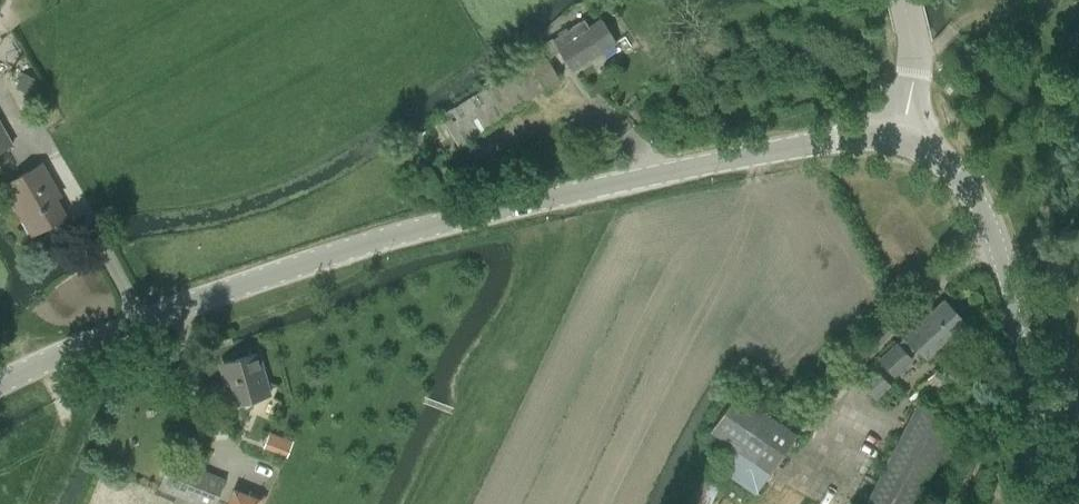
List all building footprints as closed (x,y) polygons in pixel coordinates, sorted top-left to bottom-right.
[(572,71),(615,43),(600,19),(588,27),(583,20),(552,40),(572,71)] [(558,77),(541,50),(439,115),(458,145),(504,116),(501,112),(558,77)] [(22,72),(16,88),(29,93),(35,77),(22,72)] [(0,123),(0,152),(12,144),(0,123)] [(32,234),(64,216),(47,187),(52,184),(41,164),(4,185),(32,234)] [(905,335),(908,339),(900,346),(896,343),(879,360),(894,376),(912,359),(909,356),(917,348),(926,358),(965,322),(944,299),(905,335)] [(233,404),(269,393),(257,353),(222,364),(233,404)] [(940,395),(950,386),(936,370),(926,380),(940,395)] [(797,434),(780,423),(735,392),(709,430),(771,472),(797,434)] [(922,486),(954,422),(916,403),(864,503),(912,503),(922,486)] [(270,430),(265,446),(289,453),(294,438),(270,430)] [(223,480),(170,459),(163,477),(178,483),(174,492),(206,503),(213,503),(223,480)] [(264,495),(251,490),(249,493),(236,488),(230,503),(261,503),(264,495)]
